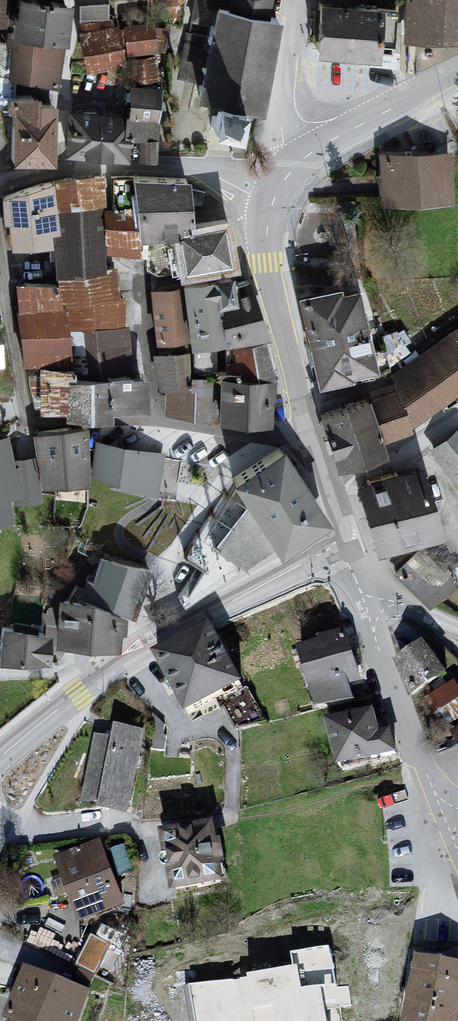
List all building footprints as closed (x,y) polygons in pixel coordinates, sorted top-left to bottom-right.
[(60,39),(65,3),(38,0),(20,0),(18,15),(11,14),(8,31),(16,32),(16,35),(60,39)] [(81,16),(97,15),(97,26),(112,24),(111,15),(108,15),(108,0),(80,0),(81,16)] [(268,79),(264,78),(269,52),(274,52),(274,50),(270,49),(276,18),(265,16),(268,0),(195,0),(191,19),(211,24),(209,36),(206,36),(206,39),(188,35),(180,74),(201,79),(199,88),(201,89),(199,97),(207,98),(205,104),(208,108),(213,109),(210,125),(236,130),(240,115),(244,116),(249,114),(249,107),(258,109),(263,80),(268,81),(268,79)] [(408,35),(440,37),(440,34),(457,36),(457,0),(410,0),(408,35)] [(391,53),(394,8),(319,2),(315,46),(391,53)] [(89,67),(123,61),(117,27),(82,34),(86,56),(89,67)] [(166,27),(129,27),(131,50),(163,46),(166,27)] [(60,39),(16,35),(16,32),(8,31),(7,37),(13,37),(12,42),(0,41),(0,74),(13,75),(53,82),(60,39)] [(134,78),(154,76),(153,57),(132,58),(134,78)] [(51,160),(52,110),(53,104),(38,104),(38,109),(30,109),(31,95),(10,95),(13,75),(0,74),(0,106),(12,109),(11,159),(51,160)] [(155,115),(159,92),(132,90),(131,112),(155,115)] [(125,156),(154,157),(158,118),(128,115),(125,122),(116,121),(115,124),(98,120),(99,114),(88,112),(71,114),(67,151),(125,156)] [(412,157),(405,157),(384,157),(385,180),(385,194),(386,197),(446,196),(445,156),(412,157)] [(179,229),(190,225),(188,206),(203,204),(204,192),(186,188),(186,178),(134,175),(111,176),(113,211),(136,213),(138,235),(140,235),(144,235),(173,233),(179,232),(179,229)] [(75,179),(77,206),(101,206),(100,177),(74,177),(75,179)] [(75,179),(52,182),(54,208),(77,206),(75,179)] [(54,208),(52,182),(30,187),(6,195),(5,196),(4,197),(3,198),(3,199),(3,200),(3,201),(3,207),(8,207),(11,241),(46,239),(46,229),(55,228),(56,228),(54,208)] [(77,206),(54,208),(56,228),(55,228),(58,273),(103,267),(103,257),(101,206),(77,206)] [(142,251),(140,235),(138,235),(136,213),(113,211),(111,211),(111,249),(142,251)] [(225,220),(190,225),(179,229),(179,232),(173,233),(144,235),(145,265),(160,265),(161,273),(232,263),(225,220)] [(58,273),(62,301),(114,293),(112,266),(103,267),(58,273)] [(220,333),(222,333),(216,299),(222,299),(221,293),(231,291),(230,284),(229,277),(228,275),(183,282),(185,294),(189,340),(220,335),(220,333)] [(216,299),(222,333),(222,334),(264,330),(247,280),(236,283),(230,284),(231,291),(221,293),(222,299),(216,299)] [(29,332),(64,331),(64,324),(61,301),(59,302),(56,284),(24,282),(29,332)] [(302,290),(294,292),(305,339),(306,345),(307,344),(316,389),(366,378),(383,369),(374,341),(371,330),(365,286),(302,290)] [(114,293),(62,301),(61,301),(64,324),(116,325),(117,313),(119,293),(114,293)] [(185,294),(153,297),(157,339),(187,336),(188,339),(189,340),(185,294)] [(64,324),(64,331),(67,349),(124,342),(122,325),(116,325),(64,324)] [(31,360),(68,361),(68,358),(67,349),(64,331),(29,332),(29,336),(31,360)] [(395,332),(374,341),(383,369),(407,350),(395,332)] [(452,338),(422,360),(438,398),(457,383),(457,346),(456,342),(454,343),(452,338)] [(68,358),(124,359),(124,342),(67,349),(68,358)] [(216,371),(207,370),(207,375),(208,378),(218,379),(221,379),(218,415),(222,416),(246,417),(265,418),(267,381),(267,379),(269,379),(259,342),(225,348),(226,371),(218,371),(216,371)] [(193,372),(207,370),(216,371),(216,346),(193,350),(193,372)] [(162,386),(171,385),(189,385),(186,357),(159,360),(162,386)] [(70,375),(128,374),(127,359),(124,359),(68,358),(68,361),(68,364),(70,364),(70,367),(70,375)] [(407,420),(438,398),(422,360),(395,380),(397,388),(396,388),(407,420)] [(69,407),(69,411),(104,412),(104,402),(141,403),(141,376),(128,376),(128,374),(70,375),(70,367),(36,365),(36,375),(27,375),(33,405),(62,401),(63,406),(69,407)] [(218,379),(208,378),(190,379),(190,385),(189,385),(171,385),(169,412),(216,419),(218,379)] [(396,388),(366,400),(378,437),(405,427),(404,422),(407,420),(396,388)] [(378,437),(366,400),(365,398),(320,414),(335,461),(381,447),(378,437)] [(39,437),(43,463),(45,480),(51,480),(79,478),(77,454),(84,453),(84,448),(83,431),(58,435),(39,437)] [(434,452),(449,471),(457,482),(457,434),(434,452)] [(92,470),(152,489),(153,490),(159,456),(138,452),(138,450),(127,448),(127,450),(96,444),(95,449),(92,470)] [(280,448),(232,478),(233,479),(237,486),(232,493),(227,489),(188,546),(184,553),(186,555),(190,548),(209,560),(204,567),(199,564),(177,596),(183,606),(275,548),(279,555),(325,522),(280,448)] [(11,468),(13,495),(38,491),(35,464),(11,468)] [(398,535),(431,525),(420,486),(415,471),(397,476),(396,472),(366,481),(368,485),(361,487),(378,541),(378,543),(379,544),(380,546),(382,547),(383,548),(385,549),(387,549),(389,549),(391,549),(393,548),(394,547),(396,546),(397,544),(398,543),(398,541),(399,539),(399,537),(398,535)] [(454,579),(421,548),(396,573),(428,604),(454,579)] [(147,568),(103,556),(95,582),(138,594),(147,568)] [(83,589),(126,616),(138,594),(95,582),(86,580),(83,589)] [(126,617),(126,616),(83,589),(77,586),(69,600),(63,599),(60,638),(112,643),(113,635),(118,636),(119,623),(121,624),(121,623),(122,623),(122,622),(123,622),(123,621),(124,621),(124,620),(124,618),(126,617)] [(9,628),(43,632),(43,629),(44,625),(39,624),(43,597),(14,595),(10,627),(9,628)] [(9,628),(2,627),(0,644),(0,659),(43,659),(43,632),(9,628)] [(211,628),(158,657),(170,680),(176,691),(189,714),(199,709),(216,699),(235,689),(242,686),(211,628)] [(302,652),(317,701),(320,709),(353,702),(348,688),(347,683),(359,677),(354,660),(347,636),(338,639),(302,652)] [(425,648),(401,665),(413,695),(444,673),(425,648)] [(235,689),(216,699),(220,707),(221,709),(225,708),(231,719),(258,704),(247,685),(238,695),(235,689)] [(455,686),(432,702),(445,725),(457,717),(457,692),(455,686)] [(320,709),(317,701),(311,703),(298,707),(300,714),(304,725),(309,723),(312,731),(322,729),(323,717),(320,709)] [(258,704),(231,719),(237,730),(241,729),(268,723),(258,704)] [(374,713),(349,719),(330,724),(342,768),(396,754),(390,732),(380,735),(374,713)] [(151,749),(165,751),(167,736),(164,736),(165,725),(154,714),(151,749)] [(100,805),(100,806),(128,812),(128,810),(126,809),(133,772),(135,771),(136,771),(137,771),(138,771),(139,770),(140,769),(140,768),(141,767),(141,766),(141,765),(140,764),(140,763),(139,762),(138,761),(136,759),(140,737),(142,737),(142,735),(138,734),(138,735),(122,732),(122,730),(118,729),(118,732),(119,733),(118,742),(99,738),(96,757),(96,758),(90,777),(90,784),(91,785),(92,786),(94,787),(95,788),(105,791),(102,805),(100,805)] [(215,845),(211,827),(187,832),(188,834),(166,839),(173,874),(176,889),(198,884),(198,887),(220,883),(222,883),(218,865),(224,863),(220,844),(215,845)] [(119,877),(136,870),(124,839),(107,845),(119,877)] [(12,862),(17,898),(18,906),(53,900),(60,899),(63,898),(74,894),(83,918),(119,904),(110,880),(97,847),(61,861),(58,855),(12,862)] [(457,1015),(457,1010),(457,967),(421,961),(418,976),(416,976),(410,1005),(457,1015)] [(28,973),(18,1000),(11,1018),(18,1020),(76,1020),(86,995),(70,989),(28,973)] [(457,1015),(410,1005),(407,1020),(456,1020),(457,1015)]
